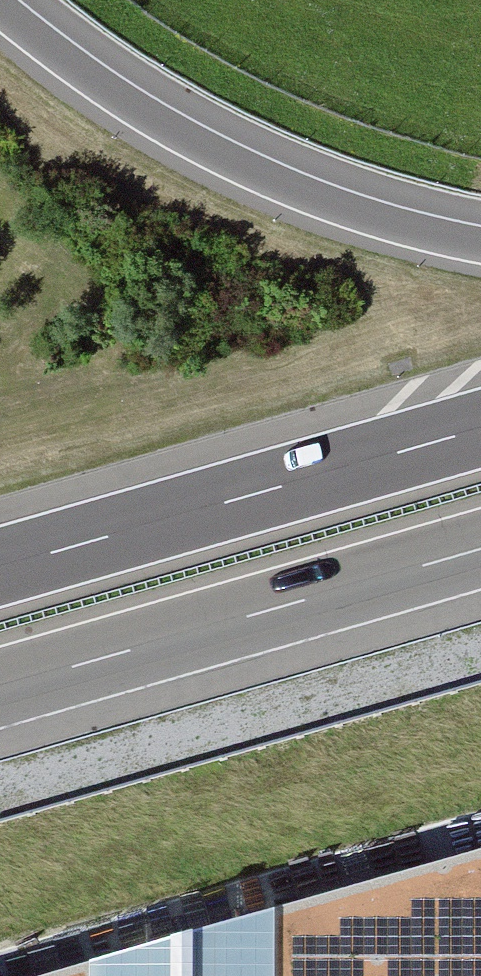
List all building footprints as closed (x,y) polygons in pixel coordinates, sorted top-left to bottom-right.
[(181,931),(31,975),(480,975),(480,851),(181,931)]
